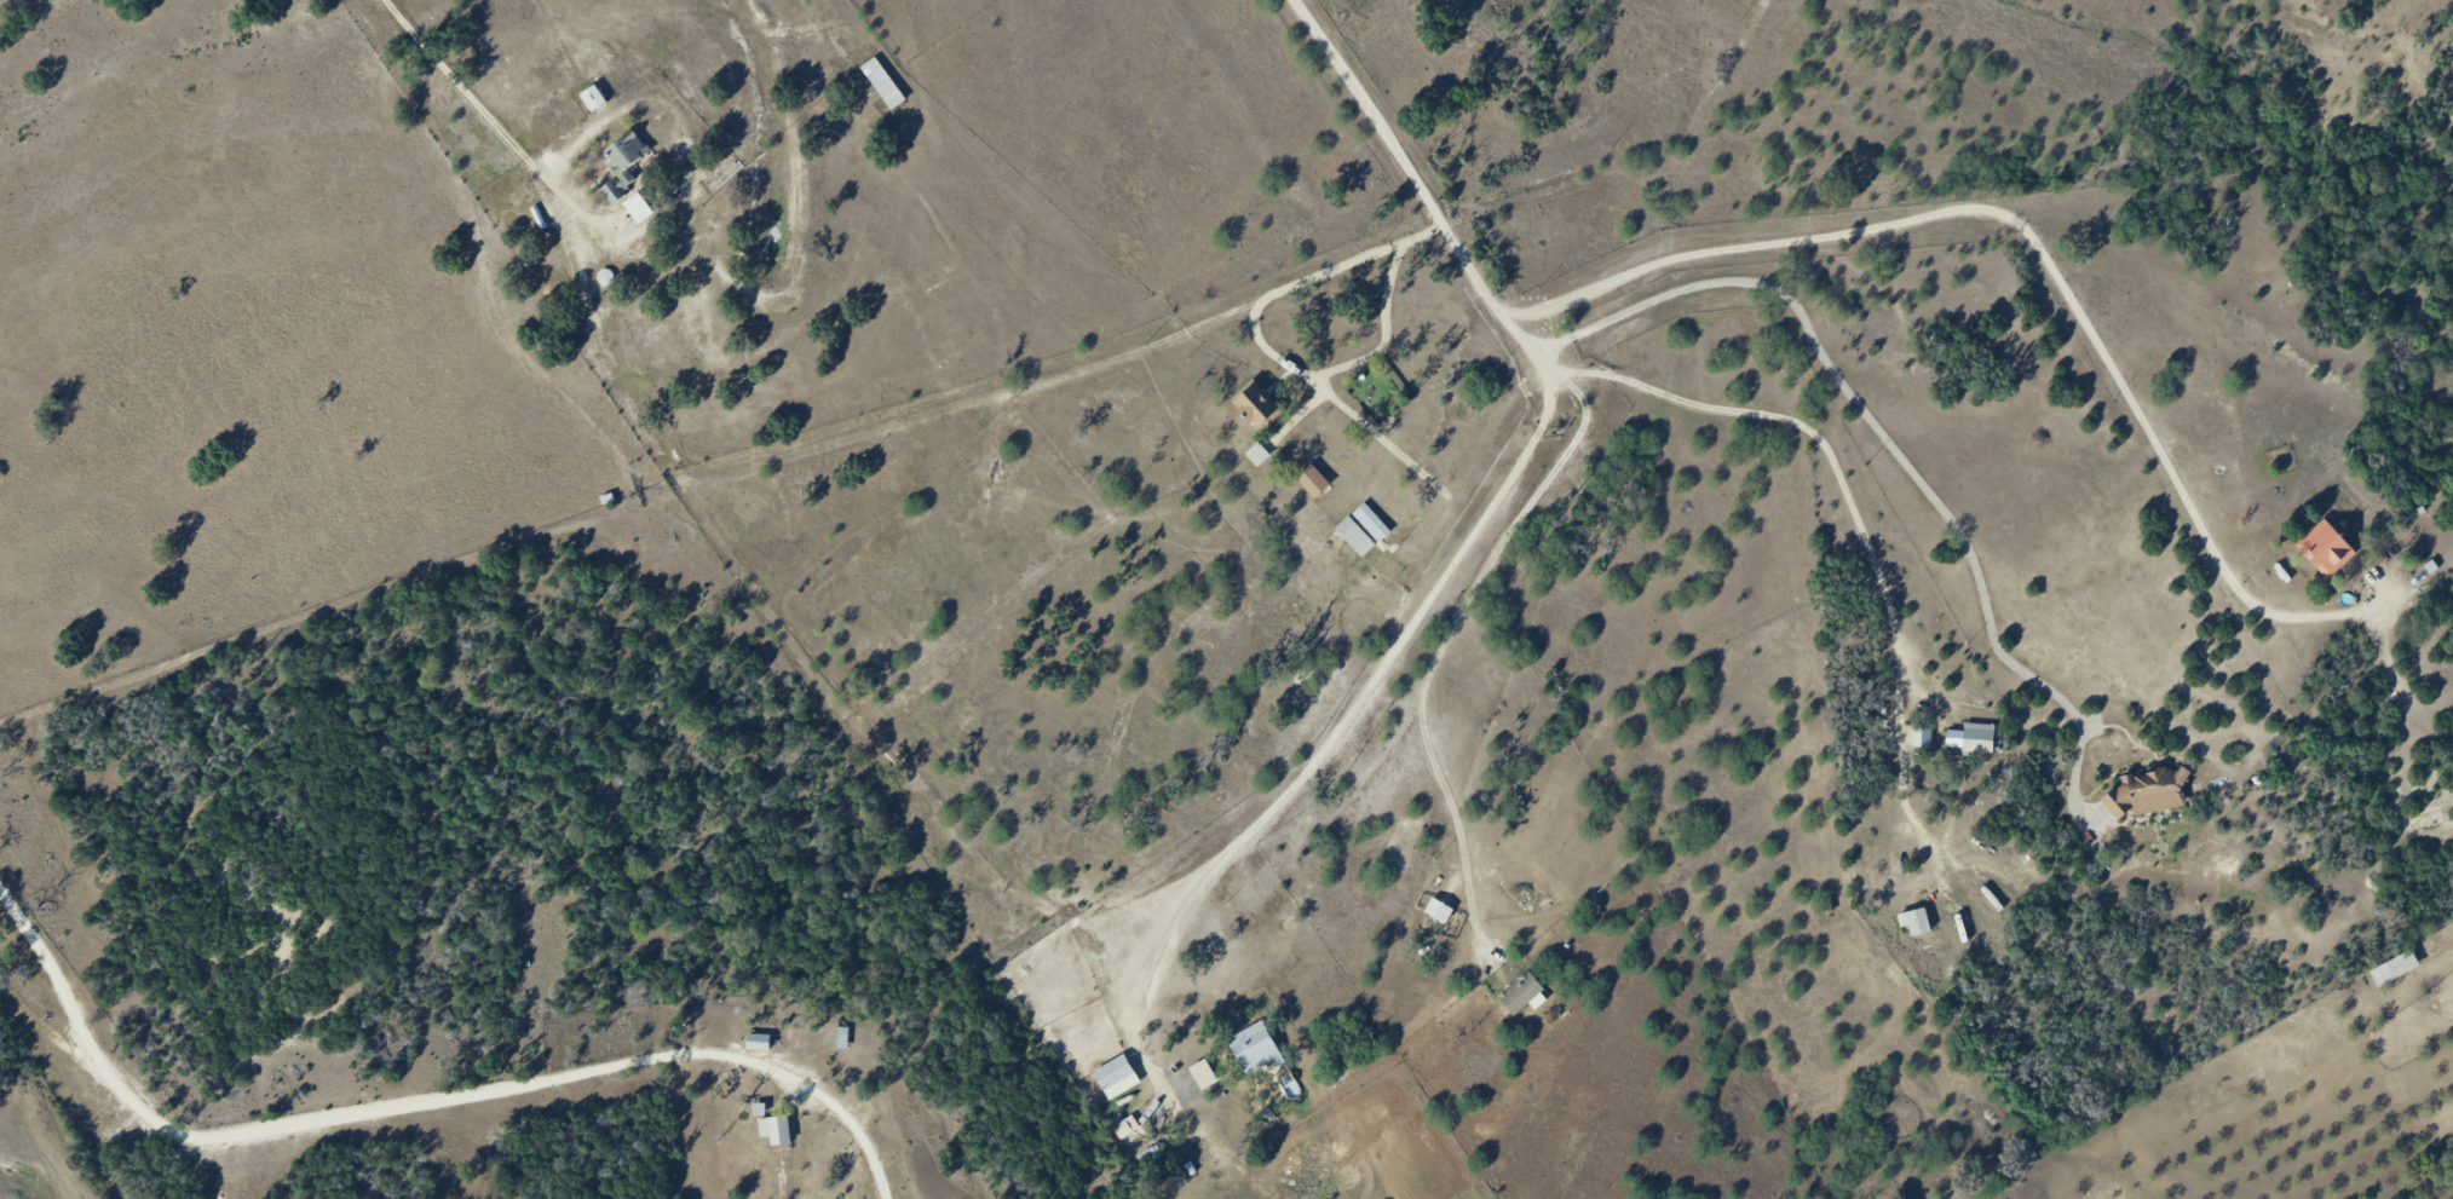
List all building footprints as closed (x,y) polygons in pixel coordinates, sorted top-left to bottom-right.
[(907,101),(876,57),(861,67),(892,112),(907,101)] [(593,113),(607,104),(595,86),(581,95),(593,113)] [(616,154),(622,161),(615,167),(627,181),(609,196),(626,218),(675,180),(640,136),(616,154)] [(654,214),(639,194),(624,205),(639,225),(654,214)] [(1233,397),(1255,431),(1279,415),(1256,381),(1233,397)] [(1257,467),(1270,456),(1259,443),(1246,454),(1257,467)] [(1315,500),(1331,485),(1312,465),(1296,479),(1315,500)] [(1363,558),(1391,532),(1365,504),(1352,516),(1351,516),(1337,529),(1363,558)] [(2328,581),(2357,555),(2325,519),(2296,545),(2328,581)] [(1995,725),(1964,725),(1964,755),(1994,755),(1995,725)] [(1932,748),(1932,729),(1913,729),(1913,748),(1932,748)] [(2189,807),(2182,768),(2121,779),(2123,790),(2107,793),(2112,820),(2189,807)] [(1901,930),(1908,928),(1911,938),(1932,933),(1926,909),(1898,915),(1901,930)] [(2371,971),(2379,989),(2421,968),(2412,950),(2371,971)] [(1514,1017),(1545,991),(1529,971),(1498,998),(1514,1017)] [(848,1027),(839,1027),(839,1020),(829,1020),(829,1050),(848,1050),(848,1027)] [(1281,1057),(1263,1022),(1227,1041),(1246,1076),(1281,1057)] [(748,1051),(770,1051),(770,1035),(748,1035),(748,1051)] [(1140,1085),(1126,1056),(1094,1071),(1108,1101),(1140,1085)] [(1203,1091),(1218,1082),(1205,1061),(1190,1070),(1203,1091)] [(771,1146),(790,1146),(790,1118),(760,1118),(760,1137),(771,1137),(771,1146)] [(1139,1129),(1132,1119),(1115,1130),(1122,1140),(1139,1129)]
